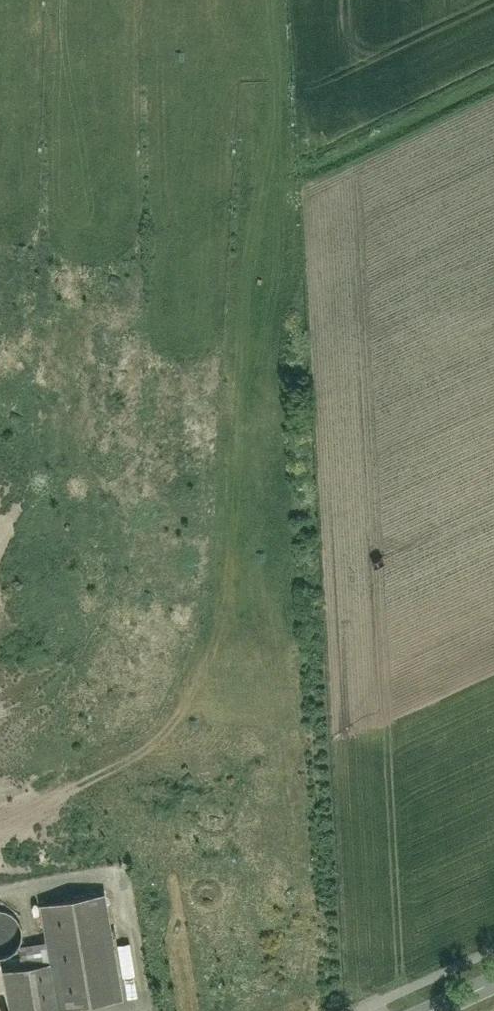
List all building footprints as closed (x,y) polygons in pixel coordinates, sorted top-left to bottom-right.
[(49,966),(0,975),(0,980),(6,1010),(67,1010),(121,999),(99,898),(37,911),(49,966)] [(2,964),(14,956),(20,945),(20,933),(12,919),(0,913),(0,964),(2,964)]
